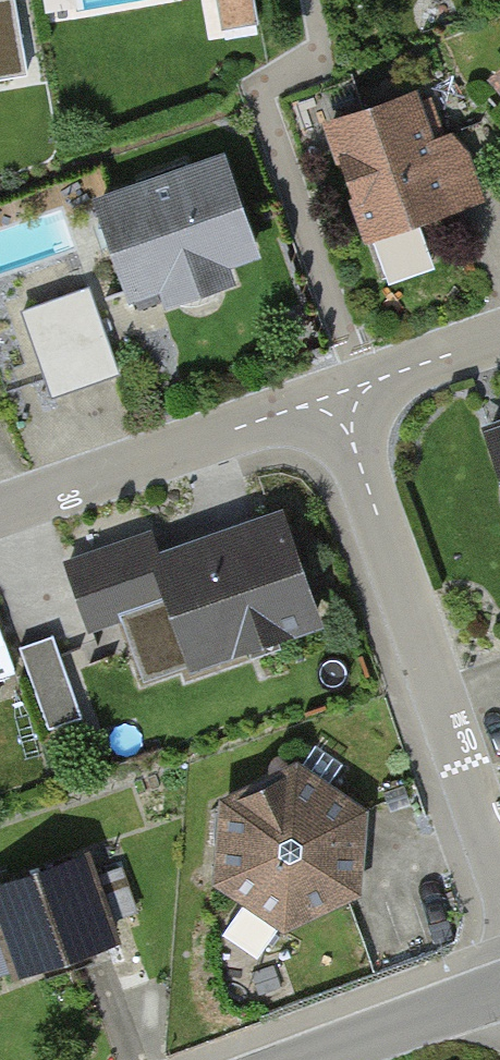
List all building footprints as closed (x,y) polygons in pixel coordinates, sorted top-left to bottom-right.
[(223,27),(256,21),(252,0),(218,0),(223,27)] [(27,73),(15,2),(0,4),(0,78),(27,73)] [(411,97),(332,126),(370,233),(450,204),(411,97)] [(224,163),(101,206),(130,290),(166,278),(173,299),(226,281),(219,261),(254,249),(224,163)] [(87,289),(23,312),(53,396),(117,373),(87,289)] [(478,440),(499,507),(499,433),(478,440)] [(146,529),(58,558),(82,633),(150,611),(172,677),(304,635),(269,528),(157,564),(146,529)] [(63,634),(32,641),(50,720),(82,713),(63,634)] [(362,821),(292,768),(214,803),(209,886),(272,940),(353,907),(362,821)] [(0,894),(0,942),(12,979),(122,945),(96,864),(0,894)]
